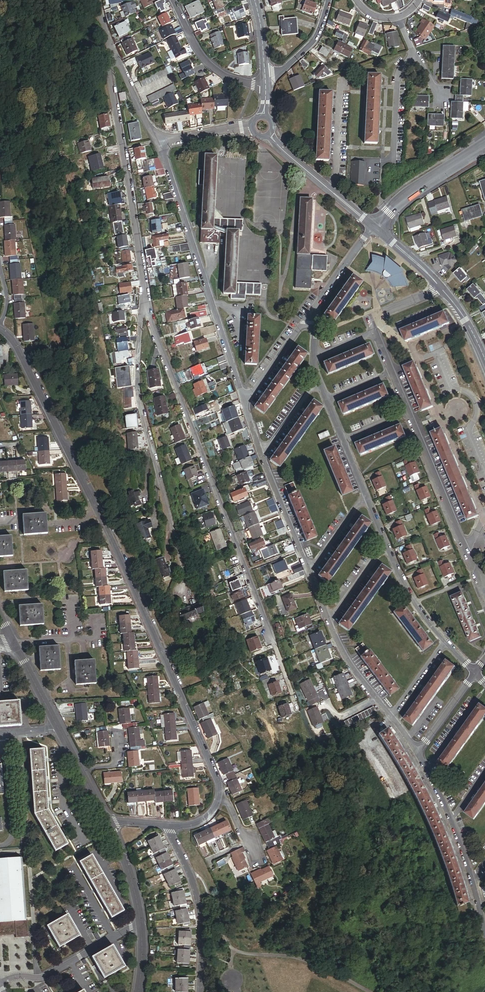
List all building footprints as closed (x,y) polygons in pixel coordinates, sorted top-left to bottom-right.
[(143,8),(150,5),(153,4),(155,3),(154,0),(139,0),(143,8)] [(164,11),(162,7),(163,7),(162,5),(168,2),(167,0),(161,0),(155,3),(153,4),(156,10),(158,9),(160,13),(164,11)] [(223,11),(219,0),(215,0),(211,1),(208,3),(214,15),(216,14),(223,11)] [(280,3),(279,0),(268,0),(271,10),(278,9),(276,4),(280,3)] [(317,5),(314,4),(315,4),(305,0),(304,0),(301,9),(306,11),(305,12),(311,14),(313,8),(316,8),(317,5)] [(189,18),(203,13),(198,1),(184,6),(189,18)] [(247,2),(241,5),(241,6),(231,10),(232,11),(233,14),(230,15),(231,19),(235,18),(235,19),(245,15),(245,14),(242,7),(243,6),(243,7),(244,7),(248,6),(247,2)] [(123,14),(134,10),(132,3),(121,6),(123,14)] [(470,24),(472,18),(452,9),(450,15),(469,23),(470,24)] [(443,20),(446,22),(449,16),(438,10),(435,16),(438,18),(443,20)] [(335,19),(347,25),(351,16),(348,14),(338,11),(335,19)] [(161,26),(169,22),(167,18),(166,17),(165,14),(157,17),(161,26)] [(279,35),(295,34),(294,18),(281,19),(281,17),(276,17),(277,25),(278,25),(279,35)] [(417,35),(421,38),(431,25),(421,17),(418,21),(419,22),(421,24),(418,28),(416,27),(413,32),(417,35)] [(202,31),(206,29),(204,25),(206,24),(205,23),(206,23),(204,20),(204,19),(194,23),(196,29),(198,28),(199,30),(197,31),(194,32),(195,36),(200,34),(200,32),(202,31)] [(118,36),(129,31),(125,23),(124,21),(113,26),(118,36)] [(372,34),(377,22),(373,21),(368,32),(372,34)] [(355,33),(363,36),(368,26),(364,24),(359,22),(354,33),(355,33)] [(166,38),(166,39),(174,35),(177,34),(176,32),(174,33),(173,30),(174,29),(173,27),(171,28),(170,25),(159,31),(160,34),(161,33),(163,39),(166,38)] [(246,25),(235,26),(237,38),(248,36),(246,25)] [(340,41),(343,42),(346,35),(341,32),(342,30),(338,29),(337,31),(336,30),(334,35),(341,38),(340,41)] [(224,45),(218,31),(209,35),(210,38),(209,39),(214,49),(224,45)] [(389,49),(398,47),(396,38),(395,39),(394,33),(387,34),(389,49)] [(126,54),(136,49),(130,35),(119,40),(126,54)] [(166,39),(175,58),(184,53),(182,48),(180,48),(174,35),(166,39)] [(416,47),(423,45),(421,38),(417,35),(413,39),(416,47)] [(377,53),(380,47),(373,43),(372,44),(369,43),(364,40),(359,49),(368,54),(370,49),(377,53)] [(333,49),(346,57),(350,49),(337,42),(333,49)] [(319,52),(324,57),(329,52),(324,47),(319,52)] [(441,65),(453,65),(454,48),(442,47),(441,65)] [(149,52),(136,58),(140,67),(148,63),(148,64),(153,62),(149,52)] [(246,53),(235,54),(236,65),(247,64),(246,53)] [(299,61),(303,69),(308,64),(302,58),(299,61)] [(185,77),(194,73),(187,61),(179,65),(185,77)] [(326,75),(327,75),(330,71),(321,63),(320,64),(321,65),(313,74),(317,78),(321,73),(322,71),(326,75)] [(441,78),(452,79),(453,65),(441,65),(441,78)] [(142,86),(168,73),(166,70),(165,68),(139,80),(142,86)] [(364,144),(377,144),(377,131),(378,109),(379,87),(380,75),(367,74),(364,144)] [(295,91),(305,87),(300,76),(291,80),(295,91)] [(197,92),(198,92),(207,88),(202,77),(192,82),(197,92)] [(462,96),(469,96),(470,80),(459,79),(458,96),(462,96)] [(149,102),(162,96),(171,91),(175,89),(173,84),(147,97),(149,102)] [(318,91),(315,160),(328,161),(329,146),(330,125),(331,104),(331,92),(318,91)] [(168,107),(177,103),(172,92),(163,96),(168,107)] [(411,107),(427,108),(428,96),(412,95),(411,107)] [(213,106),(227,106),(227,96),(212,96),(212,98),(213,106)] [(213,108),(213,106),(212,98),(199,98),(199,102),(200,108),(213,108)] [(194,113),(200,112),(200,108),(199,102),(186,105),(187,110),(188,119),(189,125),(193,124),(192,113),(194,113)] [(450,119),(461,120),(462,103),(454,103),(451,103),(450,111),(450,119)] [(180,120),(188,119),(187,110),(174,112),(176,121),(177,129),(181,128),(180,120)] [(164,122),(176,121),(174,112),(162,113),(164,122)] [(100,129),(108,127),(106,115),(98,117),(100,129)] [(426,126),(442,127),(443,116),(427,115),(426,126)] [(134,125),(125,127),(128,143),(137,141),(134,125)] [(88,147),(88,145),(89,142),(87,134),(84,135),(85,141),(80,142),(75,143),(77,154),(87,152),(86,148),(88,147)] [(105,155),(116,153),(115,146),(104,148),(105,155)] [(133,162),(144,160),(141,149),(131,151),(130,151),(128,151),(131,164),(133,163),(133,162)] [(226,231),(222,292),(234,292),(235,283),(237,231),(241,231),(241,220),(222,219),(213,218),(213,209),(214,156),(203,156),(202,171),(197,170),(197,184),(202,185),(200,230),(219,230),(226,231)] [(87,172),(97,170),(95,158),(85,160),(87,172)] [(152,165),(152,171),(155,171),(160,169),(155,159),(151,160),(152,165)] [(351,185),(364,186),(364,172),(365,163),(352,162),(351,185)] [(146,172),(152,171),(152,165),(138,167),(139,173),(146,172)] [(150,184),(154,183),(153,178),(147,179),(142,180),(144,189),(151,188),(150,184)] [(89,190),(106,188),(105,180),(89,182),(89,190)] [(149,200),(153,199),(151,188),(144,189),(140,190),(141,198),(145,197),(146,201),(149,200)] [(116,207),(121,206),(119,194),(103,196),(105,208),(116,207)] [(312,268),(327,269),(327,254),(310,253),(313,197),(304,197),(301,197),(296,285),(311,286),(311,281),(312,268)] [(428,204),(431,215),(438,213),(437,211),(450,208),(447,198),(444,199),(442,200),(442,199),(435,201),(435,202),(428,204)] [(7,202),(0,203),(0,211),(1,211),(1,218),(4,218),(10,217),(9,209),(8,209),(7,202)] [(148,217),(151,216),(149,205),(143,206),(143,208),(141,208),(142,217),(144,217),(144,219),(148,218),(148,217)] [(110,224),(118,223),(116,207),(105,208),(107,224),(108,224),(110,224)] [(457,212),(460,223),(479,217),(476,207),(457,212)] [(222,219),(213,209),(213,218),(222,219)] [(410,231),(425,226),(422,216),(407,220),(410,231)] [(149,235),(160,233),(157,218),(147,220),(147,223),(149,235)] [(119,228),(118,223),(110,224),(111,228),(112,235),(120,234),(119,228)] [(12,225),(5,226),(6,233),(5,233),(5,241),(12,241),(14,241),(14,234),(15,234),(14,225),(12,225)] [(444,243),(457,239),(454,229),(441,233),(444,243)] [(200,243),(218,244),(219,230),(200,230),(200,243)] [(156,244),(156,242),(167,241),(166,235),(150,238),(150,240),(147,241),(148,246),(151,245),(151,248),(157,247),(157,249),(165,247),(167,247),(167,243),(156,244)] [(419,250),(433,246),(432,241),(428,242),(426,236),(426,235),(414,239),(416,245),(417,244),(418,246),(419,250)] [(116,249),(125,248),(124,243),(126,243),(125,238),(123,238),(123,236),(114,238),(116,249)] [(5,241),(4,241),(5,250),(6,250),(6,257),(9,257),(15,256),(14,247),(13,248),(12,241),(5,241)] [(179,254),(189,253),(186,244),(167,247),(165,247),(167,254),(179,252),(179,254)] [(155,253),(153,254),(152,251),(143,252),(144,258),(147,257),(149,268),(152,268),(151,262),(154,262),(154,258),(156,257),(155,253)] [(122,263),(130,262),(128,253),(120,254),(122,263)] [(441,265),(449,273),(459,262),(452,255),(451,256),(451,255),(439,258),(441,265)] [(390,281),(394,288),(403,287),(405,282),(401,276),(396,271),(395,269),(391,266),(389,265),(388,265),(383,261),(384,261),(371,257),(372,264),(372,270),(380,273),(379,274),(383,275),(383,276),(384,277),(385,278),(386,278),(387,278),(389,282),(390,281)] [(10,272),(10,280),(12,280),(19,280),(19,273),(20,273),(20,264),(17,264),(11,264),(11,271),(10,272)] [(177,278),(187,277),(185,264),(175,266),(177,278)] [(372,264),(364,271),(365,271),(366,272),(367,272),(369,272),(370,272),(372,273),(374,273),(375,274),(376,274),(377,275),(379,276),(380,276),(381,277),(382,278),(383,278),(383,279),(384,280),(385,280),(385,281),(386,282),(387,282),(387,283),(388,284),(389,285),(389,286),(390,287),(391,287),(391,288),(394,288),(390,281),(389,282),(387,278),(386,278),(385,278),(384,277),(383,276),(383,275),(379,274),(380,273),(372,270),(372,264)] [(121,274),(130,273),(129,267),(122,268),(122,266),(113,268),(114,280),(121,279),(121,274)] [(466,278),(465,278),(459,270),(454,275),(461,283),(462,284),(465,282),(463,280),(466,278)] [(322,316),(331,323),(359,284),(350,277),(322,316)] [(21,286),(21,279),(19,280),(12,280),(12,289),(14,289),(14,296),(21,295),(23,295),(22,286),(21,286)] [(222,294),(230,295),(230,299),(244,300),(245,295),(260,296),(260,284),(235,283),(234,292),(222,292),(222,294)] [(183,298),(187,297),(184,285),(177,286),(170,287),(171,300),(175,299),(183,298)] [(128,288),(128,286),(116,287),(118,296),(129,295),(128,288)] [(477,296),(479,294),(473,286),(472,286),(467,291),(474,299),(474,298),(476,300),(477,299),(478,298),(477,296)] [(484,305),(484,301),(479,294),(477,296),(478,298),(477,299),(483,306),(484,305)] [(122,306),(128,305),(127,297),(114,298),(115,306),(114,307),(114,311),(116,311),(118,308),(122,307),(122,306)] [(186,304),(184,304),(183,298),(175,299),(177,310),(187,309),(186,304)] [(14,319),(24,319),(23,311),(24,311),(24,303),(21,303),(15,304),(15,310),(14,310),(14,319)] [(114,323),(125,321),(123,311),(112,313),(114,323)] [(162,323),(181,320),(180,316),(182,316),(181,312),(161,315),(162,323)] [(400,331),(404,342),(409,340),(434,330),(444,326),(448,324),(444,314),(434,318),(413,326),(400,331)] [(245,356),(244,365),(256,366),(259,318),(247,317),(246,327),(244,326),(244,330),(246,330),(245,352),(243,352),(243,356),(245,356)] [(191,331),(198,329),(196,319),(192,320),(179,322),(180,326),(187,325),(188,329),(191,328),(191,331)] [(32,324),(22,325),(24,342),(34,341),(32,324)] [(115,336),(116,340),(124,339),(136,337),(136,332),(128,334),(128,333),(125,334),(124,330),(114,332),(114,336),(115,336)] [(175,348),(190,344),(187,335),(174,339),(175,344),(174,344),(175,348)] [(204,340),(192,344),(195,352),(206,349),(204,340)] [(322,365),(326,375),(371,356),(366,346),(322,365)] [(252,409),(261,415),(304,357),(295,350),(252,409)] [(125,352),(111,354),(112,366),(119,365),(118,362),(120,362),(120,361),(126,360),(125,352)] [(220,371),(228,369),(226,363),(218,366),(220,371)] [(420,412),(431,407),(429,402),(425,392),(421,382),(415,369),(413,364),(403,369),(407,379),(416,401),(420,412)] [(198,378),(202,377),(198,366),(189,370),(189,372),(192,379),(197,377),(198,378)] [(121,389),(132,388),(129,368),(117,369),(119,390),(121,389)] [(147,388),(158,386),(155,370),(145,372),(147,388)] [(18,385),(17,375),(4,376),(5,385),(13,385),(13,386),(18,385)] [(196,398),(204,395),(200,384),(192,387),(193,390),(195,394),(196,398)] [(338,405),(343,415),(387,396),(383,386),(338,405)] [(132,388),(121,389),(124,411),(134,410),(132,399),(135,399),(133,388),(132,388)] [(167,404),(174,402),(171,394),(164,396),(167,404)] [(154,415),(164,414),(161,398),(152,399),(154,415)] [(21,416),(31,415),(31,410),(30,410),(29,402),(20,402),(21,416)] [(268,461),(277,468),(319,409),(310,402),(268,461)] [(197,416),(202,414),(205,412),(203,407),(191,412),(193,417),(197,416)] [(227,423),(237,419),(232,407),(223,411),(224,413),(227,423)] [(31,421),(31,415),(21,416),(22,429),(31,429),(31,421)] [(128,431),(138,430),(136,417),(126,418),(127,425),(128,429),(128,431)] [(232,434),(241,430),(237,419),(227,423),(232,434)] [(224,435),(224,437),(232,434),(227,423),(223,424),(221,425),(225,435),(224,435)] [(174,443),(181,440),(176,426),(168,429),(174,443)] [(355,445),(360,456),(404,437),(400,427),(355,445)] [(466,521),(476,517),(475,512),(469,500),(465,489),(461,478),(456,468),(452,457),(447,446),(442,435),(441,430),(430,435),(435,446),(443,466),(451,487),(460,508),(466,521)] [(137,435),(139,454),(141,454),(149,450),(145,434),(137,435)] [(130,455),(139,454),(137,435),(128,436),(130,455)] [(39,452),(49,451),(48,446),(47,438),(38,438),(39,452)] [(224,438),(217,441),(221,451),(228,448),(224,438)] [(178,464),(187,461),(182,446),(173,449),(178,464)] [(240,461),(250,457),(246,446),(236,449),(240,461)] [(340,496),(350,492),(332,448),(322,452),(340,496)] [(49,457),(49,451),(39,452),(40,466),(49,465),(48,457),(49,457)] [(246,472),(255,469),(250,457),(240,461),(236,462),(240,472),(245,470),(246,472)] [(25,461),(16,462),(17,472),(26,471),(25,461)] [(409,477),(418,473),(415,467),(414,463),(409,465),(407,461),(403,463),(409,477)] [(17,472),(16,462),(7,462),(8,472),(17,472)] [(186,479),(193,477),(190,467),(180,470),(187,490),(190,489),(186,479)] [(247,479),(251,477),(249,472),(227,481),(228,485),(236,482),(238,486),(248,482),(247,479)] [(375,491),(384,487),(378,473),(374,475),(375,479),(370,481),(375,491)] [(56,488),(67,487),(66,482),(65,474),(55,475),(56,488)] [(258,488),(268,484),(266,478),(256,482),(258,488)] [(281,485),(287,498),(295,494),(290,481),(281,485)] [(419,501),(428,497),(425,490),(424,488),(419,490),(417,485),(413,487),(419,501)] [(67,493),(67,487),(56,488),(57,501),(67,501),(66,493),(67,493)] [(195,508),(204,505),(199,491),(190,495),(195,508)] [(232,503),(239,501),(236,493),(229,496),(232,503)] [(304,542),(314,538),(296,494),(295,494),(287,498),(286,498),(304,542)] [(143,510),(140,502),(142,502),(140,496),(135,498),(134,495),(129,497),(130,500),(128,501),(131,511),(135,510),(136,513),(143,510)] [(385,515),(394,511),(388,497),(384,498),(386,503),(381,505),(385,515)] [(268,506),(276,503),(274,498),(266,501),(268,506)] [(248,502),(235,507),(239,518),(242,516),(253,512),(255,511),(251,503),(249,504),(248,502)] [(271,513),(279,510),(276,503),(268,506),(271,513)] [(429,526),(438,522),(435,516),(434,512),(429,514),(427,510),(423,511),(429,526)] [(247,529),(258,524),(253,512),(242,516),(247,529)] [(48,534),(46,514),(22,516),(24,536),(48,534)] [(208,528),(212,526),(208,516),(204,518),(208,528)] [(203,530),(208,528),(204,518),(199,520),(200,522),(203,530)] [(316,577),(325,583),(367,524),(358,518),(316,577)] [(278,531),(286,527),(283,520),(275,523),(278,531)] [(395,540),(405,536),(398,521),(394,523),(396,528),(391,530),(395,540)] [(195,533),(203,530),(200,522),(192,524),(195,533)] [(252,541),(265,536),(263,531),(261,531),(258,524),(247,529),(252,541)] [(152,532),(150,525),(138,529),(144,546),(152,543),(149,534),(152,532)] [(279,536),(288,533),(286,527),(278,531),(277,531),(279,536)] [(213,551),(222,547),(216,530),(206,534),(213,551)] [(439,550),(448,546),(446,540),(444,536),(439,538),(437,534),(433,536),(439,550)] [(11,537),(0,537),(0,558),(13,557),(11,537)] [(260,550),(264,548),(261,540),(248,546),(251,554),(260,550)] [(263,559),(277,554),(273,545),(264,548),(260,550),(263,559)] [(406,564),(415,560),(409,545),(404,547),(406,552),(401,554),(406,564)] [(295,551),(293,546),(284,549),(286,554),(295,551)] [(91,552),(92,561),(102,560),(101,551),(91,552)] [(102,560),(92,561),(93,570),(95,570),(103,569),(102,560)] [(167,571),(167,570),(164,562),(155,565),(162,584),(170,581),(170,579),(171,578),(169,571),(167,571)] [(284,562),(273,566),(276,575),(287,571),(284,562)] [(443,578),(452,574),(450,569),(448,564),(443,566),(441,562),(437,563),(443,578)] [(337,625),(346,631),(388,573),(379,566),(337,625)] [(223,580),(237,575),(235,568),(221,573),(222,576),(223,580)] [(95,570),(96,579),(106,578),(105,569),(103,569),(95,570)] [(417,589),(426,585),(420,570),(415,572),(416,574),(417,577),(415,578),(412,579),(417,589)] [(28,591),(27,571),(3,573),(4,592),(28,591)] [(289,581),(301,577),(300,572),(287,577),(289,581)] [(240,589),(237,582),(242,580),(241,575),(230,579),(232,583),(228,584),(231,593),(235,591),(238,590),(240,589)] [(106,578),(96,579),(96,588),(99,587),(107,587),(106,578)] [(265,585),(268,594),(281,589),(278,581),(265,585)] [(99,587),(100,596),(110,596),(109,587),(107,587),(99,587)] [(239,601),(247,598),(245,593),(247,592),(246,587),(240,589),(238,590),(240,593),(237,594),(235,591),(231,593),(227,594),(231,604),(236,602),(237,604),(240,602),(239,601)] [(468,642),(479,638),(461,594),(450,598),(468,642)] [(286,611),(295,608),(290,595),(282,599),(286,611)] [(110,596),(100,596),(100,605),(111,604),(110,596)] [(248,612),(247,610),(253,608),(250,599),(240,602),(237,604),(233,605),(237,616),(238,615),(248,612)] [(44,625),(42,605),(19,607),(20,627),(44,625)] [(420,651),(429,645),(400,607),(391,613),(420,651)] [(184,624),(205,617),(201,608),(195,610),(196,611),(181,616),(184,624)] [(251,619),(252,619),(251,615),(250,615),(248,612),(238,615),(245,632),(247,631),(246,627),(250,626),(249,624),(252,622),(251,619)] [(303,626),(310,623),(306,614),(294,618),(297,625),(298,628),(303,626)] [(119,617),(120,626),(130,625),(129,616),(119,617)] [(130,625),(120,626),(121,634),(123,634),(131,633),(130,625)] [(278,638),(282,637),(278,625),(274,626),(278,638)] [(315,649),(326,645),(321,632),(311,636),(315,649)] [(123,634),(124,643),(134,642),(133,633),(131,633),(123,634)] [(249,654),(260,650),(255,638),(245,642),(249,654)] [(134,642),(124,643),(124,652),(127,652),(135,651),(134,642)] [(361,644),(353,650),(359,658),(367,652),(361,644)] [(320,663),(331,659),(326,645),(315,649),(320,663)] [(61,670),(59,646),(39,648),(41,671),(61,670)] [(128,660),(128,661),(138,660),(137,651),(135,651),(127,652),(127,653),(128,660)] [(387,696),(396,690),(367,652),(359,658),(358,658),(387,696)] [(96,684),(94,660),(74,662),(76,686),(96,684)] [(138,660),(128,661),(128,670),(139,669),(138,660)] [(259,677),(270,673),(265,660),(255,665),(257,670),(259,677)] [(402,720),(411,727),(453,668),(444,662),(402,720)] [(343,674),(334,678),(342,699),(351,696),(343,674)] [(147,677),(148,690),(158,689),(158,684),(157,684),(156,676),(147,677)] [(272,697),(280,694),(276,683),(269,686),(266,678),(259,681),(267,702),(273,699),(272,697)] [(315,699),(316,699),(309,680),(300,684),(307,702),(315,699)] [(158,689),(148,690),(150,704),(159,703),(158,695),(158,689)] [(315,699),(307,702),(310,709),(318,706),(315,699)] [(20,726),(19,702),(0,703),(0,727),(20,726)] [(211,719),(215,718),(213,714),(209,716),(206,708),(204,703),(194,707),(200,720),(202,719),(204,722),(211,719)] [(88,721),(86,704),(76,705),(78,722),(88,721)] [(282,719),(290,716),(286,705),(278,709),(282,719)] [(444,770),(484,714),(484,711),(478,706),(436,764),(444,770)] [(128,710),(128,709),(119,709),(120,718),(121,718),(122,725),(124,725),(124,729),(129,728),(137,727),(137,723),(130,724),(129,715),(133,714),(133,709),(128,710)] [(313,729),(322,725),(317,710),(307,713),(313,729)] [(166,728),(176,727),(175,721),(175,722),(174,714),(164,715),(166,728)] [(204,722),(201,724),(206,734),(205,734),(206,736),(207,736),(209,740),(218,736),(211,719),(204,722)] [(106,731),(106,727),(99,728),(99,732),(98,732),(99,741),(100,741),(101,748),(110,747),(109,738),(107,738),(107,731),(106,731)] [(139,734),(138,727),(137,727),(129,728),(130,737),(131,737),(132,744),(131,744),(131,748),(138,747),(138,743),(141,743),(140,741),(140,734),(139,734)] [(176,732),(176,727),(166,728),(167,742),(176,741),(176,732)] [(391,754),(400,748),(390,732),(381,738),(391,754)] [(138,751),(138,747),(131,748),(132,752),(130,752),(130,759),(129,759),(130,768),(131,768),(139,767),(138,760),(139,760),(138,751)] [(401,769),(410,764),(400,748),(391,754),(401,769)] [(48,810),(44,750),(30,751),(35,815),(56,852),(68,845),(48,810)] [(183,765),(193,764),(192,758),(191,758),(190,751),(181,751),(183,765)] [(228,778),(235,775),(233,772),(234,771),(228,759),(219,763),(222,770),(222,772),(224,775),(227,775),(228,778)] [(193,770),(193,764),(183,765),(184,778),(193,778),(192,770),(193,770)] [(410,786),(420,780),(410,764),(401,769),(410,786)] [(122,782),(121,772),(104,774),(105,784),(122,782)] [(236,779),(235,775),(228,778),(230,782),(227,783),(233,795),(242,791),(237,779),(236,779)] [(419,802),(429,797),(420,780),(410,786),(419,802)] [(472,820),(484,802),(484,784),(463,814),(472,820)] [(200,806),(198,789),(188,789),(190,806),(200,806)] [(456,797),(459,800),(464,793),(460,790),(456,797)] [(155,793),(155,791),(146,792),(147,802),(156,801),(155,793)] [(173,791),(164,792),(165,802),(174,801),(173,791)] [(138,803),(137,792),(128,793),(129,804),(138,803)] [(147,802),(146,792),(142,792),(137,792),(138,803),(147,802)] [(165,802),(164,792),(155,793),(156,801),(156,803),(165,802)] [(428,819),(437,814),(429,797),(419,802),(428,819)] [(253,816),(246,801),(237,805),(244,820),(253,816)] [(435,836),(445,832),(437,814),(428,819),(435,836)] [(268,819),(257,824),(259,829),(260,828),(263,835),(262,835),(268,846),(274,843),(273,840),(274,839),(271,833),(272,833),(268,825),(270,824),(268,819)] [(218,826),(223,835),(231,831),(227,822),(218,826)] [(210,829),(215,839),(223,835),(218,826),(210,829)] [(202,833),(206,843),(215,839),(210,829),(202,833)] [(278,837),(275,831),(272,833),(271,833),(274,839),(273,840),(274,843),(280,840),(282,839),(280,836),(278,837)] [(452,850),(445,832),(435,836),(442,854),(452,850)] [(202,833),(196,836),(194,837),(199,846),(206,843),(202,833)] [(148,842),(151,848),(162,843),(158,836),(153,838),(154,839),(148,842)] [(162,843),(151,848),(154,854),(160,851),(160,852),(165,850),(162,843)] [(274,843),(268,846),(269,850),(268,850),(271,857),(270,857),(274,865),(282,861),(281,859),(279,855),(280,855),(280,853),(277,847),(276,847),(274,843)] [(240,876),(248,872),(246,869),(248,868),(245,860),(246,859),(243,853),(245,852),(244,848),(231,854),(233,858),(232,858),(239,872),(238,872),(240,876)] [(449,872),(459,868),(452,850),(442,854),(449,872)] [(156,859),(159,865),(170,860),(166,853),(161,855),(162,856),(156,859)] [(124,911),(92,856),(80,863),(112,918),(124,911)] [(0,859),(0,922),(26,920),(22,858),(0,859)] [(170,860),(159,865),(162,871),(168,868),(168,869),(172,867),(173,867),(170,860)] [(225,866),(223,860),(216,863),(219,869),(225,866)] [(251,876),(258,890),(262,888),(260,883),(268,880),(267,879),(273,876),(269,867),(261,871),(262,872),(256,875),(256,874),(251,876)] [(455,890),(465,886),(459,868),(449,872),(455,890)] [(174,869),(169,872),(170,873),(165,875),(168,881),(178,876),(175,870),(174,869)] [(178,876),(168,881),(171,887),(176,885),(176,886),(181,883),(178,876)] [(469,905),(471,904),(465,886),(455,890),(461,908),(462,907),(469,905)] [(172,893),(173,900),(185,898),(183,890),(178,891),(178,892),(172,893)] [(185,898),(173,900),(175,907),(181,906),(181,907),(186,906),(185,898)] [(464,917),(472,914),(469,905),(462,907),(464,917)] [(176,912),(177,918),(188,916),(187,908),(181,909),(182,910),(176,912)] [(79,936),(67,915),(48,927),(60,948),(79,936)] [(188,916),(177,918),(178,925),(184,924),(185,925),(190,924),(188,916)] [(180,931),(179,939),(191,940),(191,931),(186,931),(186,932),(180,931)] [(191,940),(179,939),(179,945),(184,946),(184,948),(189,949),(189,947),(190,947),(191,940)] [(124,967),(112,946),(92,958),(104,979),(124,967)] [(178,950),(178,957),(189,958),(190,950),(185,950),(178,950)] [(189,958),(178,957),(178,964),(184,964),(184,965),(189,966),(189,958)]
